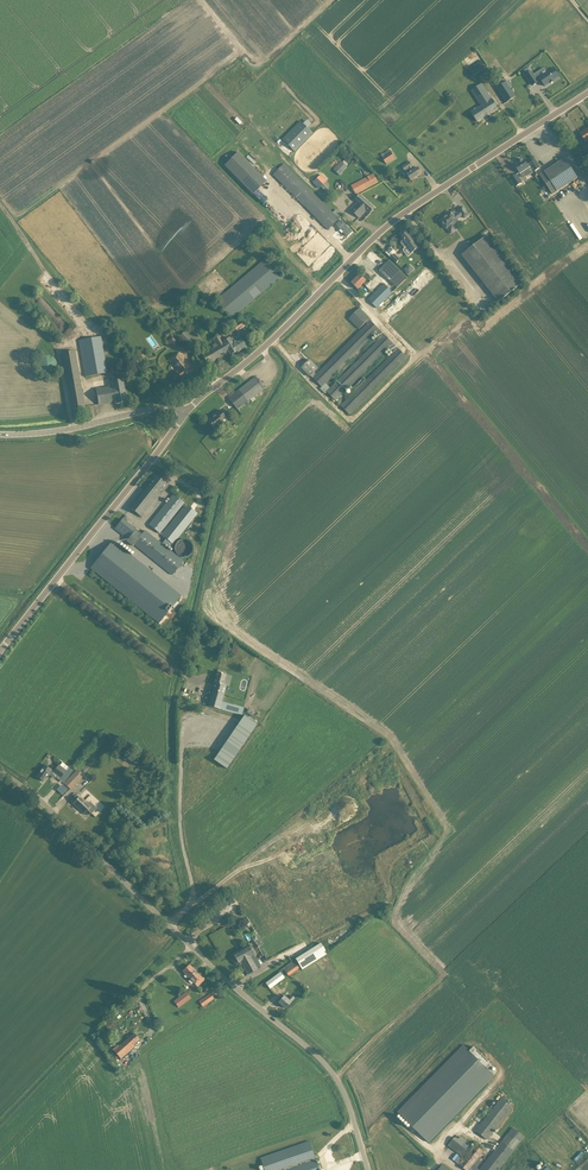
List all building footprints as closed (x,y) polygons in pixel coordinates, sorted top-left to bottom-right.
[(468,67),(473,75),(486,67),(481,59),(468,67)] [(527,77),(522,80),(527,89),(533,85),(532,84),(535,83),(539,90),(544,86),(545,87),(548,84),(553,80),(547,72),(542,75),(539,71),(528,78),(527,77)] [(512,87),(508,81),(497,88),(507,103),(516,97),(510,88),(512,87)] [(498,108),(495,103),(492,99),(482,83),(471,90),(481,106),(471,113),(477,122),(498,108)] [(277,145),(289,157),(323,122),(311,110),(277,145)] [(580,134),(586,143),(587,141),(587,128),(580,134)] [(266,181),(238,152),(224,165),(253,195),(266,181)] [(386,163),(392,160),(388,154),(382,158),(386,163)] [(524,159),(519,163),(518,162),(515,164),(516,165),(515,165),(518,170),(524,178),(533,172),(531,170),(533,169),(534,171),(540,168),(535,160),(527,165),(524,159)] [(577,177),(568,164),(565,159),(540,175),(552,193),(577,177)] [(340,175),(347,167),(341,162),(333,169),(340,175)] [(422,173),(419,168),(418,167),(414,170),(412,166),(409,162),(402,166),(411,180),(422,173)] [(336,209),(333,212),(283,163),(272,174),(327,229),(342,214),(336,209)] [(374,173),(356,183),(361,191),(378,182),(374,173)] [(313,182),(319,189),(327,181),(321,174),(313,182)] [(523,182),(517,174),(510,178),(516,187),(523,182)] [(358,202),(357,202),(351,210),(355,214),(359,218),(366,211),(369,214),(374,208),(370,204),(360,195),(355,200),(358,202)] [(451,212),(440,221),(442,223),(441,224),(444,227),(444,226),(446,229),(447,228),(451,234),(456,230),(451,225),(458,220),(457,219),(462,216),(464,218),(469,214),(463,207),(458,210),(459,212),(454,216),(451,212)] [(586,234),(587,233),(587,214),(578,220),(586,234)] [(419,247),(411,237),(407,232),(402,236),(405,239),(404,239),(402,241),(401,244),(405,248),(407,246),(412,252),(419,247)] [(472,248),(462,255),(485,285),(499,302),(523,283),(511,267),(493,245),(492,245),(486,237),(472,248)] [(325,248),(315,238),(308,244),(311,248),(302,257),(308,263),(317,254),(318,255),(325,248)] [(400,259),(395,254),(391,258),(396,263),(400,259)] [(265,260),(220,298),(217,294),(213,297),(231,319),(280,278),(265,260)] [(398,287),(407,278),(394,265),(390,261),(387,264),(383,267),(379,271),(389,281),(390,280),(398,287)] [(364,283),(366,286),(369,283),(366,281),(360,275),(352,283),(358,289),(364,283)] [(379,306),(389,296),(393,293),(393,292),(384,284),(375,293),(369,299),(377,308),(379,306)] [(331,388),(327,392),(336,400),(391,346),(396,351),(366,380),(364,378),(353,389),(355,391),(341,405),(350,414),(407,357),(369,319),(370,318),(360,308),(349,319),(360,329),(367,322),(368,323),(317,375),(314,372),(318,368),(310,360),(302,368),(310,376),(311,376),(314,378),(322,387),(326,383),(377,332),(382,337),(331,388)] [(242,321),(233,326),(236,331),(245,326),(242,321)] [(179,337),(188,346),(190,347),(196,341),(185,331),(179,337)] [(171,345),(174,348),(180,340),(172,333),(166,340),(169,343),(169,342),(172,344),(171,345)] [(239,335),(234,338),(233,336),(231,337),(230,337),(223,341),(220,334),(213,338),(217,345),(202,354),(208,365),(229,353),(230,355),(237,351),(238,352),(246,347),(239,335)] [(79,340),(85,376),(107,372),(101,336),(79,340)] [(72,409),(85,407),(75,351),(62,353),(72,409)] [(182,379),(193,370),(180,352),(170,360),(178,371),(177,372),(182,379)] [(43,355),(40,370),(53,373),(56,358),(43,355)] [(228,398),(237,409),(250,400),(252,402),(256,399),(254,397),(265,388),(256,377),(228,398)] [(122,379),(111,381),(112,385),(96,389),(98,399),(99,405),(115,402),(116,404),(127,402),(126,396),(122,379)] [(225,417),(223,415),(220,410),(215,414),(216,415),(208,421),(215,429),(223,422),(221,420),(225,417)] [(157,476),(146,490),(157,499),(162,492),(159,490),(165,482),(157,476)] [(157,499),(146,490),(131,508),(142,517),(157,499)] [(177,570),(178,569),(184,562),(182,560),(172,552),(169,550),(164,546),(166,544),(171,548),(198,513),(186,504),(174,494),(149,525),(160,534),(183,505),(184,506),(161,535),(166,538),(162,544),(150,534),(145,531),(141,535),(136,530),(123,519),(122,519),(118,525),(115,528),(128,539),(127,541),(132,546),(133,545),(134,544),(173,575),(177,570)] [(181,596),(113,540),(90,568),(159,623),(181,596)] [(219,709),(222,700),(223,697),(226,685),(223,685),(226,675),(223,674),(217,672),(211,697),(208,706),(214,708),(219,709)] [(244,715),(241,719),(238,724),(216,756),(215,757),(213,760),(226,769),(257,723),(251,719),(244,715)] [(53,772),(61,778),(67,770),(65,769),(67,768),(62,764),(60,765),(59,764),(53,772)] [(44,765),(42,767),(39,772),(37,776),(43,781),(47,776),(49,774),(48,774),(51,771),(44,765)] [(79,767),(64,783),(71,789),(82,777),(80,775),(81,774),(79,772),(82,769),(79,767)] [(56,789),(62,795),(67,789),(61,784),(56,789)] [(75,796),(76,796),(73,799),(73,798),(73,799),(75,801),(73,803),(79,809),(81,810),(85,814),(88,811),(92,814),(91,813),(96,808),(90,803),(91,802),(90,802),(86,802),(80,796),(76,796),(75,796)] [(288,976),(292,974),(301,967),(302,969),(327,953),(321,943),(296,959),(297,961),(296,962),(296,961),(284,969),(288,976)] [(249,945),(238,951),(233,954),(238,963),(240,967),(242,965),(248,975),(261,967),(249,945)] [(204,980),(189,964),(183,971),(197,986),(204,980)] [(270,989),(285,978),(280,972),(266,983),(270,989)] [(186,992),(183,994),(174,1001),(179,1007),(188,1000),(187,998),(190,996),(186,992)] [(209,1002),(214,998),(211,993),(206,997),(199,1001),(200,1002),(203,1006),(209,1002)] [(288,999),(284,995),(278,1002),(286,1008),(291,1002),(295,998),(291,995),(288,999)] [(102,1024),(109,1032),(115,1028),(108,1019),(102,1024)] [(118,1045),(113,1049),(121,1059),(135,1047),(133,1045),(140,1039),(134,1033),(119,1046),(118,1045)] [(493,1065),(474,1047),(473,1048),(470,1051),(464,1045),(398,1112),(429,1143),(448,1124),(486,1085),(495,1076),(488,1069),(493,1065)] [(501,1098),(476,1130),(487,1140),(513,1107),(501,1098)] [(525,1136),(513,1127),(480,1169),(476,1167),(481,1161),(478,1159),(484,1151),(475,1145),(464,1159),(459,1165),(466,1169),(498,1169),(525,1136)] [(471,1144),(460,1135),(457,1138),(454,1136),(447,1145),(462,1156),(471,1144)] [(309,1141),(259,1156),(263,1169),(318,1169),(309,1141)]
